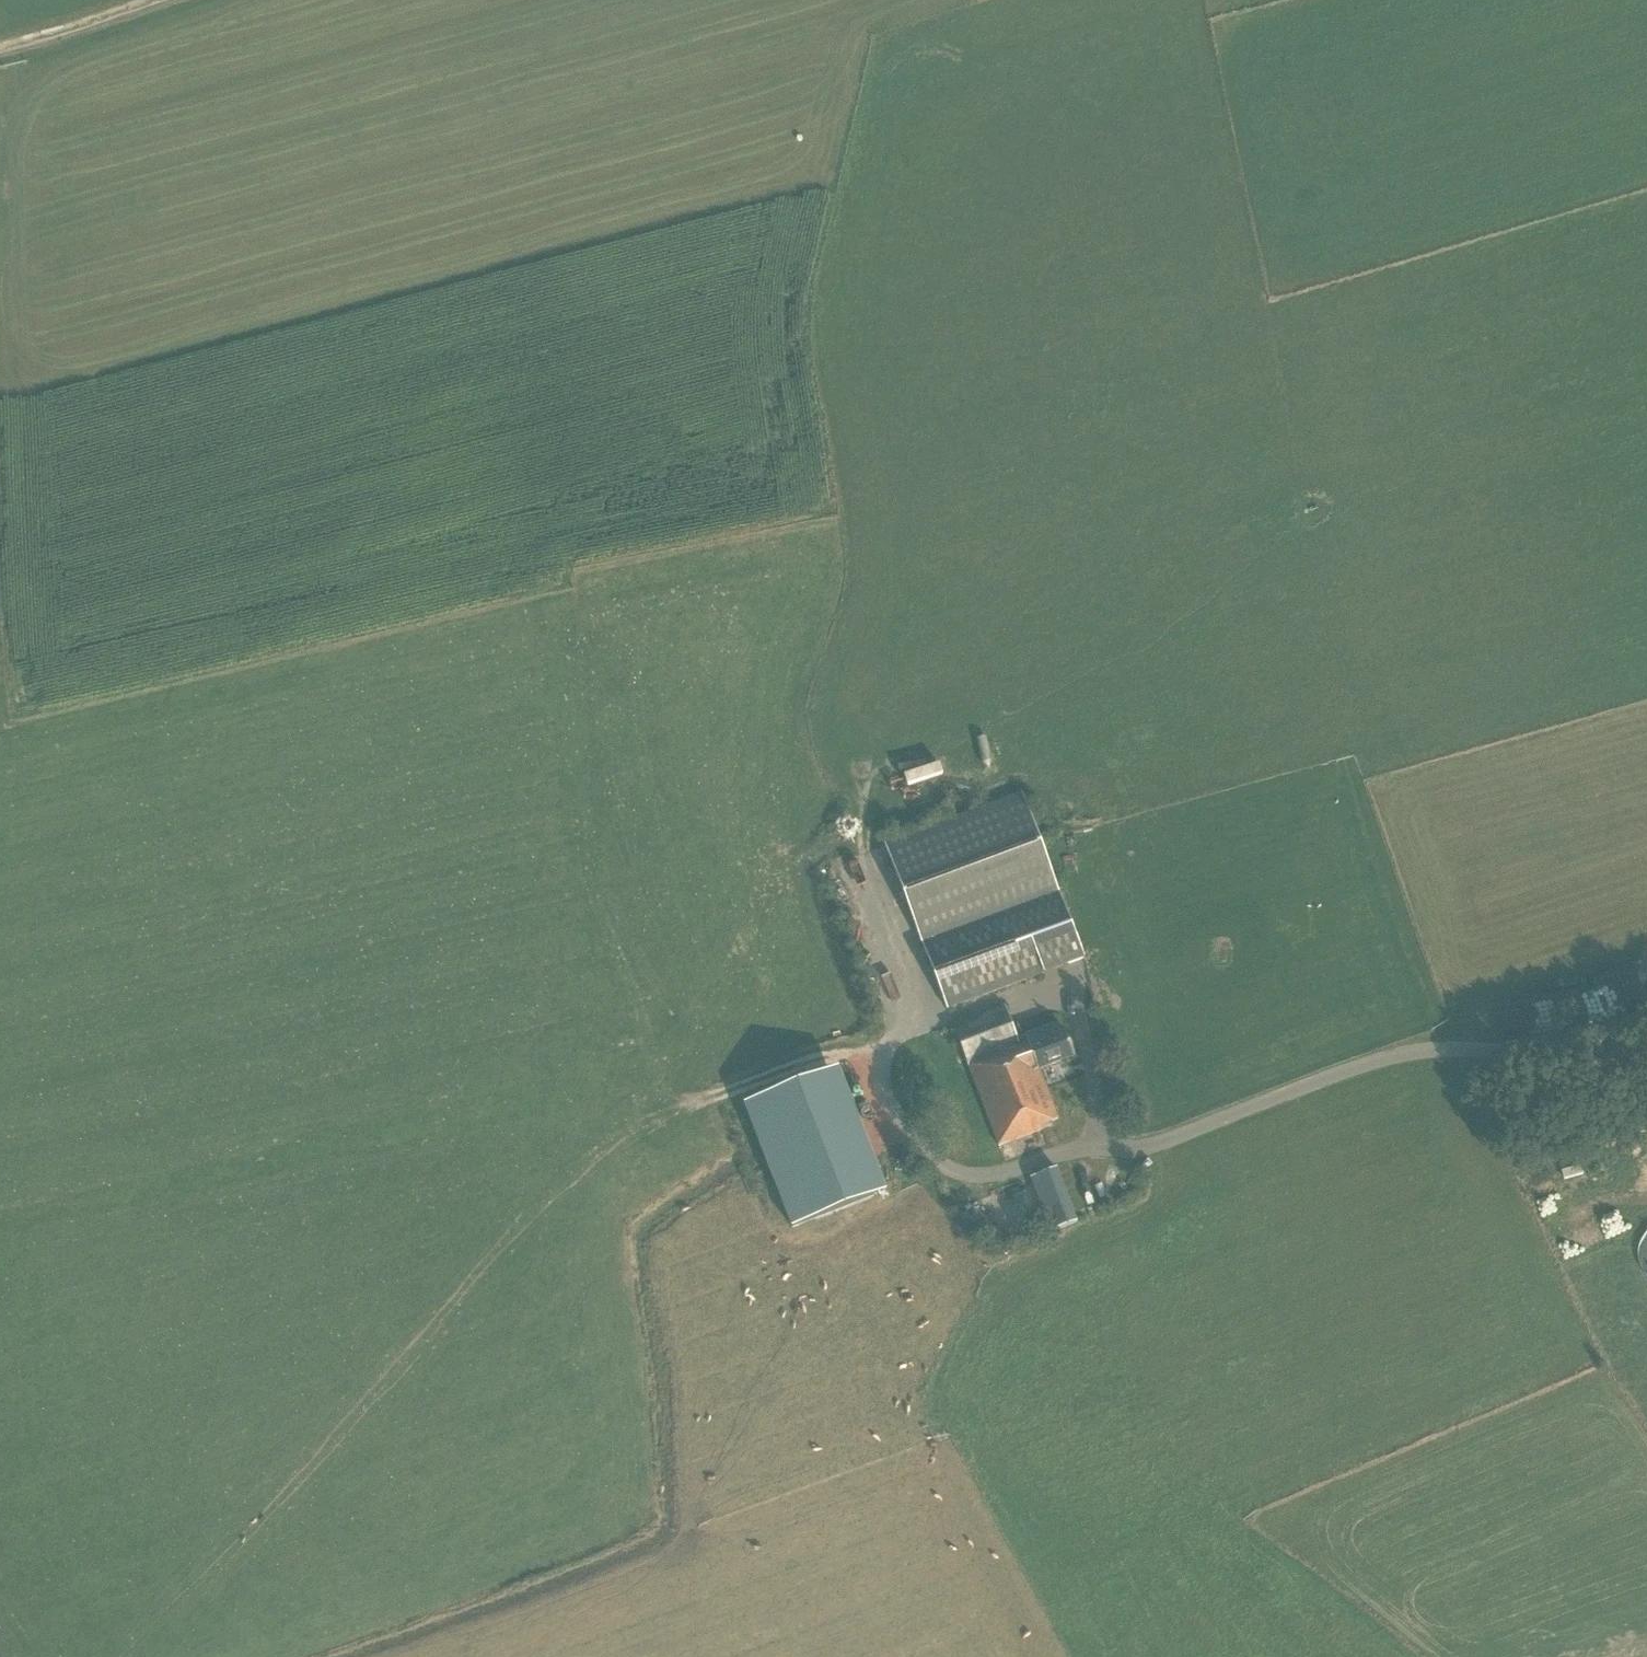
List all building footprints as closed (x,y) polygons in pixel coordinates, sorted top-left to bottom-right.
[(1084,958),(1059,891),(1022,791),(885,842),(922,943),(947,1009),(1084,958)] [(1039,1069),(1075,1055),(1065,1031),(1061,1032),(1057,1024),(1025,1036),(1027,1043),(1018,1047),(1017,1044),(1019,1044),(1005,1006),(953,1026),(998,1146),(1042,1130),(1040,1126),(1057,1119),(1039,1069)] [(1446,1028),(1457,1027),(1455,1006),(1444,1007),(1446,1028)] [(1030,1178),(1051,1233),(1076,1223),(1056,1169),(1030,1178)]
